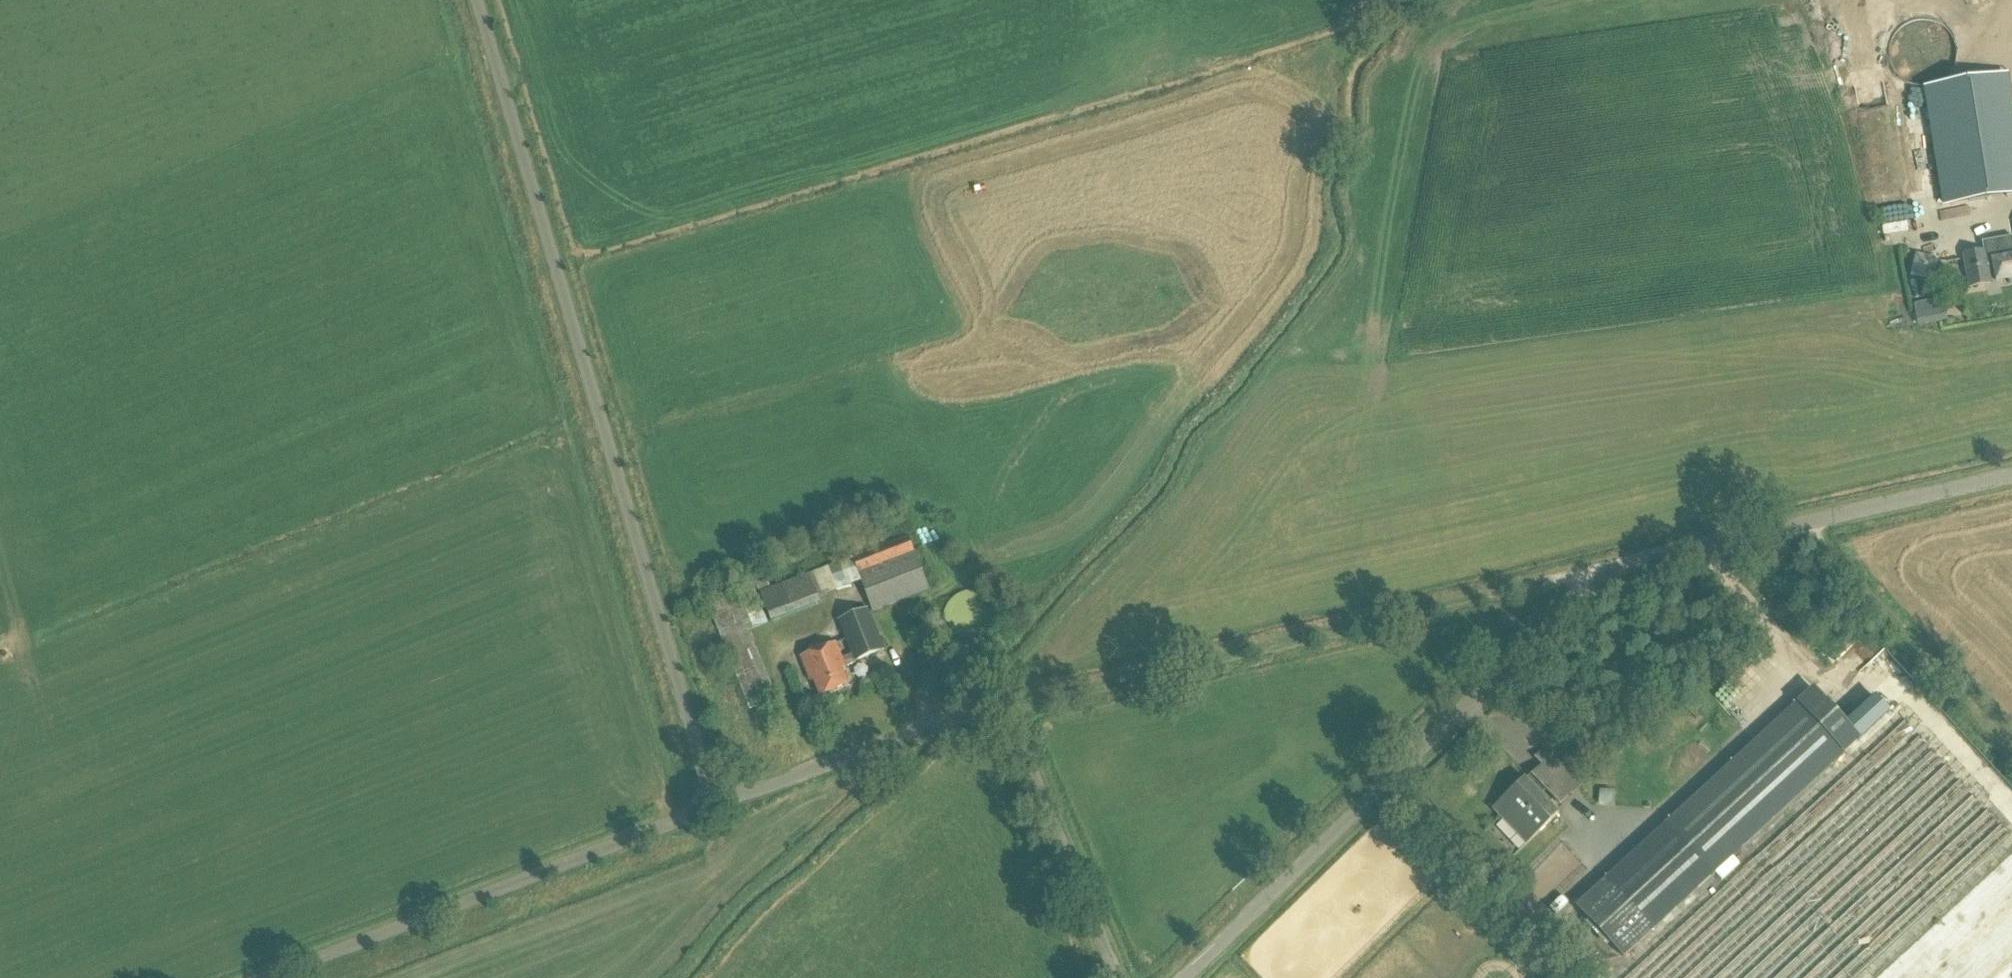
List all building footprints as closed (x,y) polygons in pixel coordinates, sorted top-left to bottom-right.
[(1946,204),(2011,193),(2011,112),(2006,74),(1927,87),(1946,204)] [(1985,258),(1984,250),(1962,254),(1968,286),(1990,283),(1989,277),(1995,276),(1996,281),(2011,278),(2011,253),(1985,258)] [(1914,304),(1917,324),(1945,319),(1941,299),(1914,304)] [(853,560),(859,575),(915,553),(908,536),(853,558),(853,560)] [(915,553),(859,575),(861,582),(873,612),(929,590),(915,553)] [(859,575),(853,560),(827,569),(834,592),(861,582),(859,575)] [(809,576),(817,600),(834,592),(827,569),(809,576)] [(992,609),(992,608),(992,603),(990,598),(989,594),(985,590),(982,587),(977,584),(968,582),(964,582),(957,583),(949,588),(945,591),(942,597),(940,601),(939,607),(940,613),(941,619),(944,623),(946,626),(950,630),(954,632),(959,634),(964,635),(968,635),(974,633),(979,631),(984,628),(987,624),(990,620),(992,615),(992,609)] [(739,601),(750,629),(767,623),(758,594),(739,601)] [(750,629),(739,601),(738,597),(710,607),(750,709),(777,698),(750,629)] [(838,620),(851,654),(854,661),(855,661),(884,650),(868,608),(838,620)] [(846,666),(843,657),(838,645),(802,658),(810,680),(814,679),(820,695),(849,684),(842,668),(846,666)] [(854,661),(851,654),(843,657),(846,666),(855,663),(855,661),(854,661)] [(1631,955),(1660,928),(1896,712),(1882,697),(1853,724),(1821,689),(1585,905),(1631,955)] [(1494,807),(1528,843),(1558,815),(1541,797),(1547,792),(1550,796),(1551,795),(1560,805),(1579,787),(1544,749),(1535,757),(1542,765),(1525,780),(1524,779),(1494,807)] [(1612,791),(1600,790),(1599,804),(1611,805),(1612,791)] [(2011,903),(2011,870),(1890,977),(1927,977),(2011,903)] [(1960,977),(1988,977),(2001,966),(1990,955),(1984,960),(1982,958),(1960,977)]
